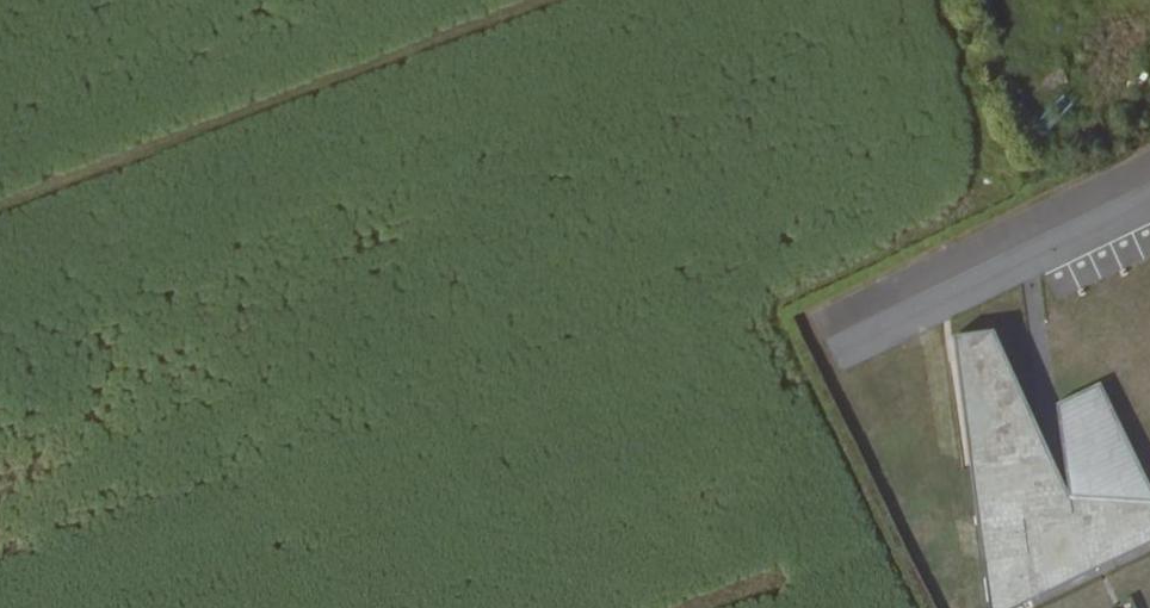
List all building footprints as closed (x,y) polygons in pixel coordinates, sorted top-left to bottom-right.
[(1044,443),(1024,399),(993,331),(952,338),(988,607),(1020,607),(1138,551),(1149,546),(1149,488),(1143,473),(1100,384),(1056,405),(1067,492),(1067,496),(1044,443)]
